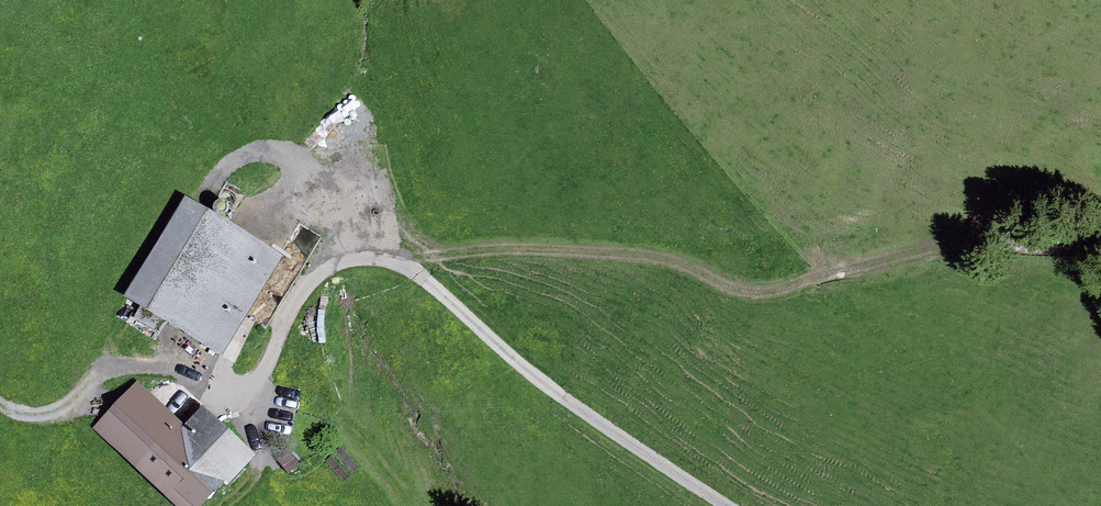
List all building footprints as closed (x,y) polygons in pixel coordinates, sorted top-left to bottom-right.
[(283,263),(189,205),(128,304),(222,362),(283,263)] [(214,409),(183,440),(138,396),(101,433),(175,505),(222,505),(267,461),(214,409)]
